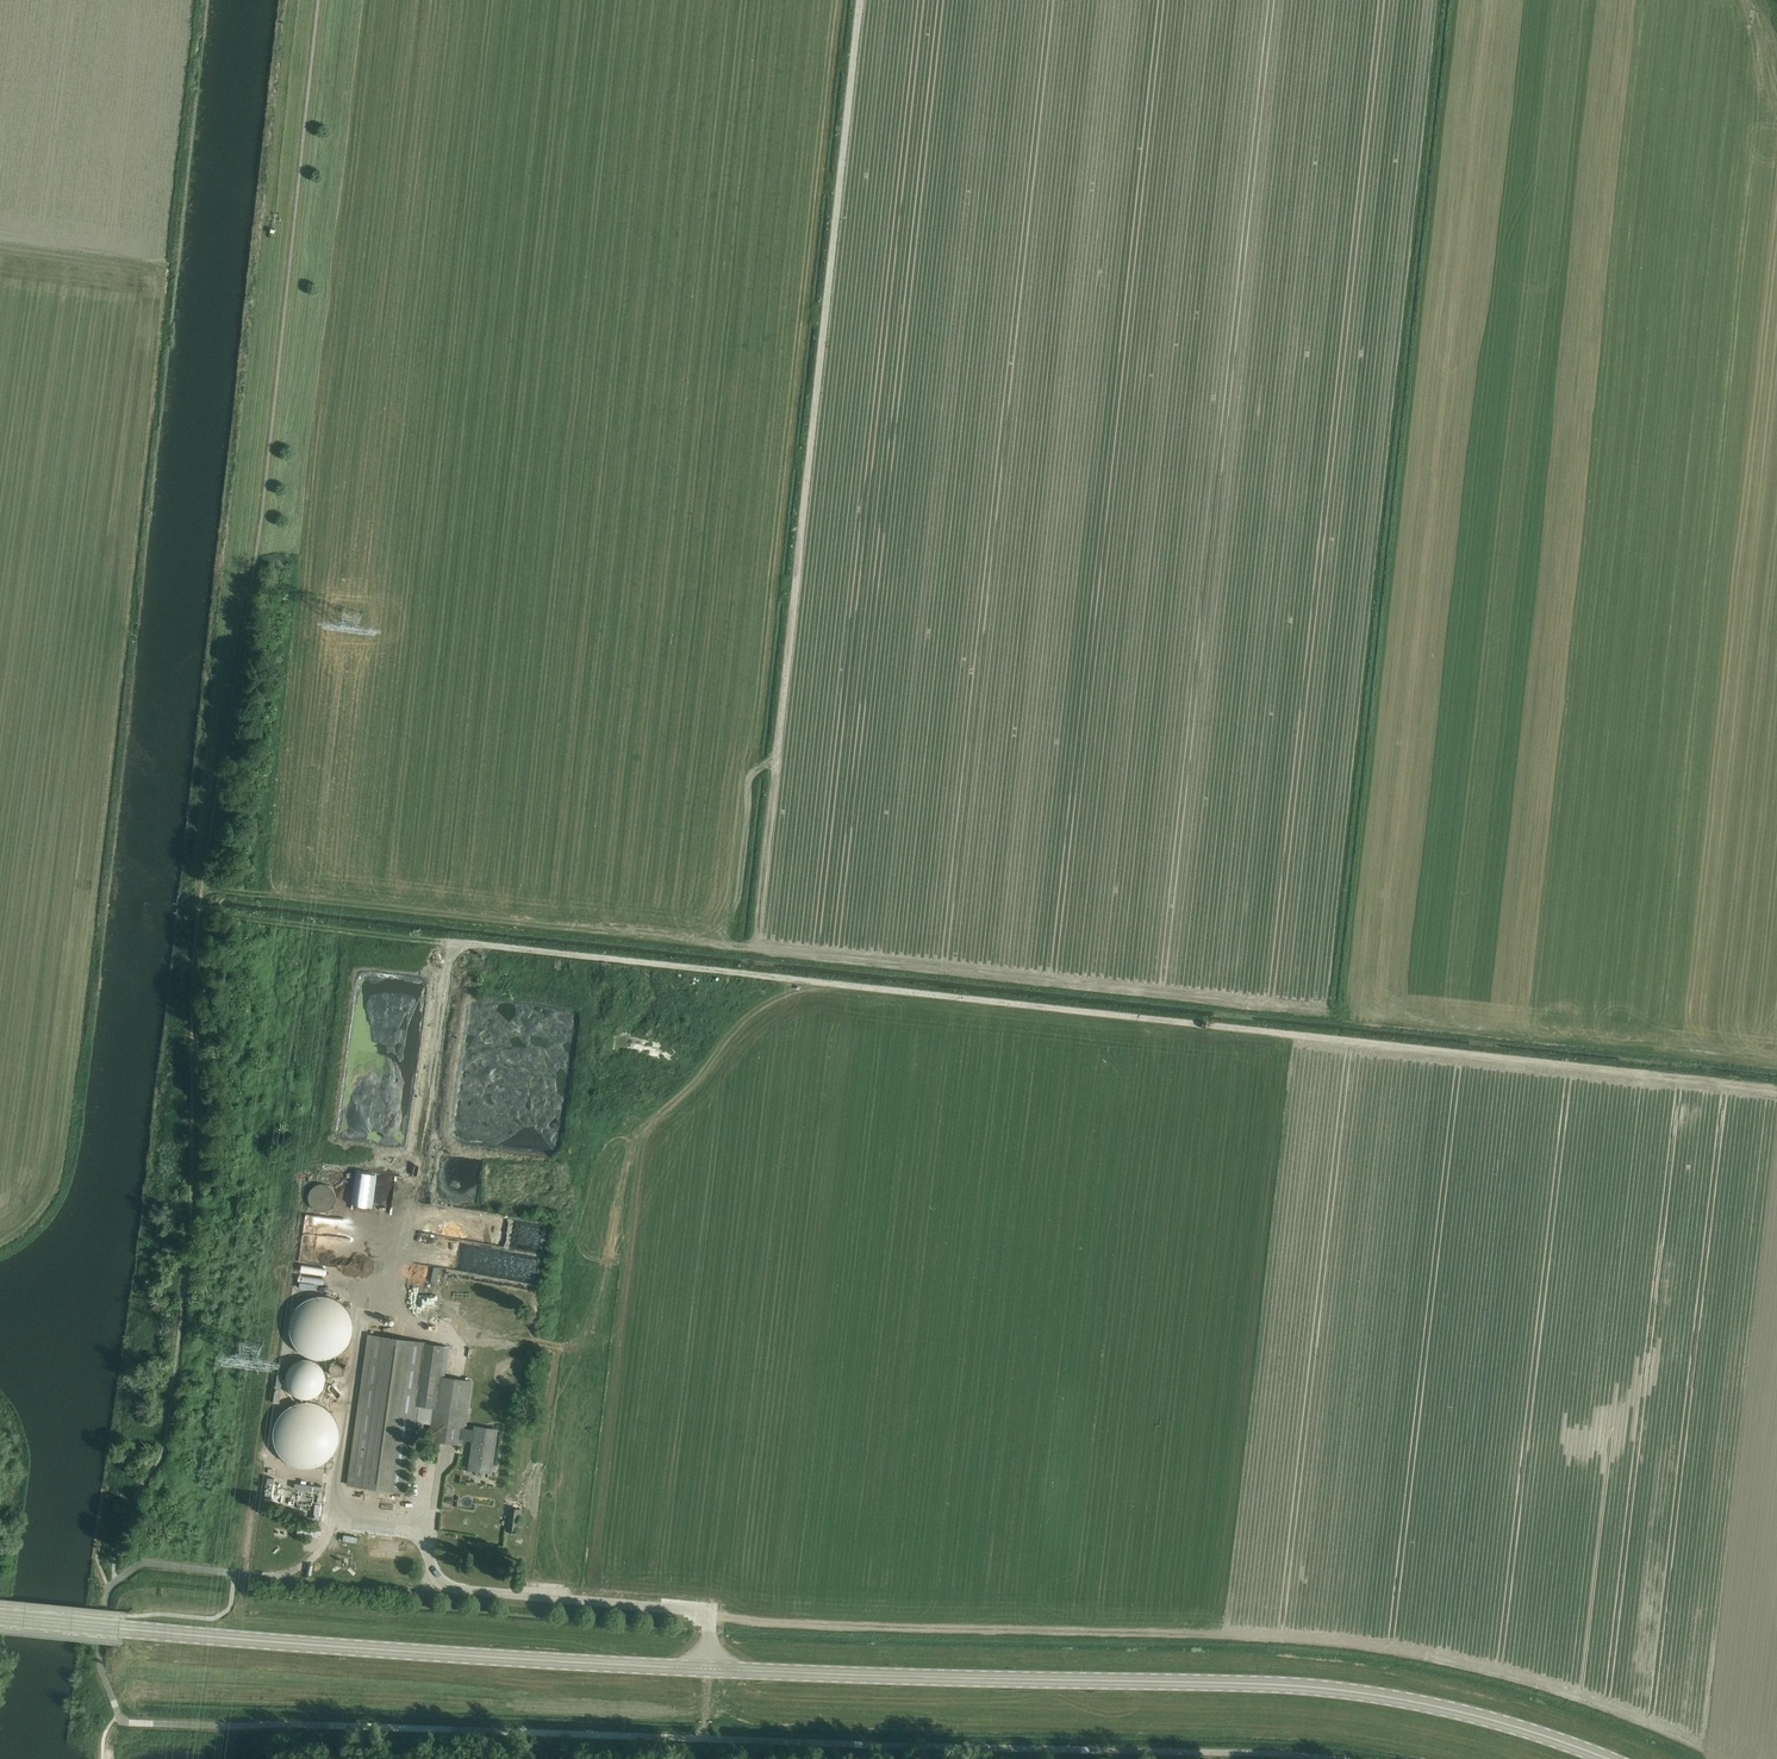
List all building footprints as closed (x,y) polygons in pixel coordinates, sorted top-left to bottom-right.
[(354,1323),(353,1320),(353,1317),(352,1315),(352,1312),(351,1309),(349,1307),(348,1304),(346,1302),(344,1300),(342,1298),(340,1296),(337,1295),(335,1293),(332,1292),(330,1291),(327,1291),(324,1290),(321,1290),(318,1290),(315,1290),(313,1291),(310,1292),(307,1293),(305,1294),(302,1295),(300,1297),(298,1299),(296,1301),(294,1303),(292,1306),(291,1308),(290,1311),(289,1313),(288,1316),(288,1319),(287,1322),(287,1325),(288,1327),(288,1330),(289,1333),(290,1336),(291,1338),(292,1341),(294,1343),(296,1345),(298,1347),(300,1349),(302,1351),(305,1352),(307,1353),(310,1355),(313,1355),(315,1356),(318,1356),(321,1356),(324,1356),(327,1356),(330,1355),(332,1354),(335,1353),(337,1352),(340,1350),(342,1348),(344,1346),(346,1344),(348,1342),(349,1339),(351,1337),(352,1334),(352,1332),(353,1329),(353,1326),(354,1323)] [(406,1492),(416,1422),(431,1424),(437,1376),(442,1345),(368,1335),(347,1484),(406,1492)] [(312,1360),(309,1359),(306,1359),(302,1359),(299,1360),(297,1361),(294,1362),(292,1364),(290,1367),(288,1369),(287,1372),(286,1375),(286,1378),(286,1381),(287,1384),(288,1387),(290,1390),(292,1392),(294,1394),(297,1396),(299,1397),(302,1398),(306,1398),(309,1398),(312,1397),(315,1396),(317,1394),(320,1392),(322,1390),(323,1387),(324,1384),(325,1381),(325,1378),(325,1375),(324,1372),(323,1369),(322,1367),(320,1364),(317,1362),(315,1361),(312,1360)] [(471,1381),(437,1376),(431,1424),(429,1440),(462,1444),(463,1439),(464,1429),(471,1381)] [(290,1405),(287,1407),(282,1411),(279,1416),(276,1420),(275,1423),(274,1426),(273,1429),(272,1433),(273,1438),(273,1443),(275,1447),(276,1450),(279,1455),(283,1459),(287,1462),(291,1465),(296,1467),(301,1468),(307,1468),(312,1468),(316,1466),(320,1465),(324,1463),(327,1460),(331,1457),(334,1452),(337,1447),(338,1442),(339,1435),(339,1431),(338,1427),(337,1422),(334,1417),(331,1412),(326,1408),(322,1406),(317,1403),(312,1402),(309,1401),(305,1401),(299,1402),(295,1403),(290,1405)] [(475,1430),(464,1429),(463,1439),(473,1441),(469,1469),(491,1472),(497,1429),(475,1427),(475,1430)] [(320,1514),(324,1504),(312,1499),(307,1509),(320,1514)]
